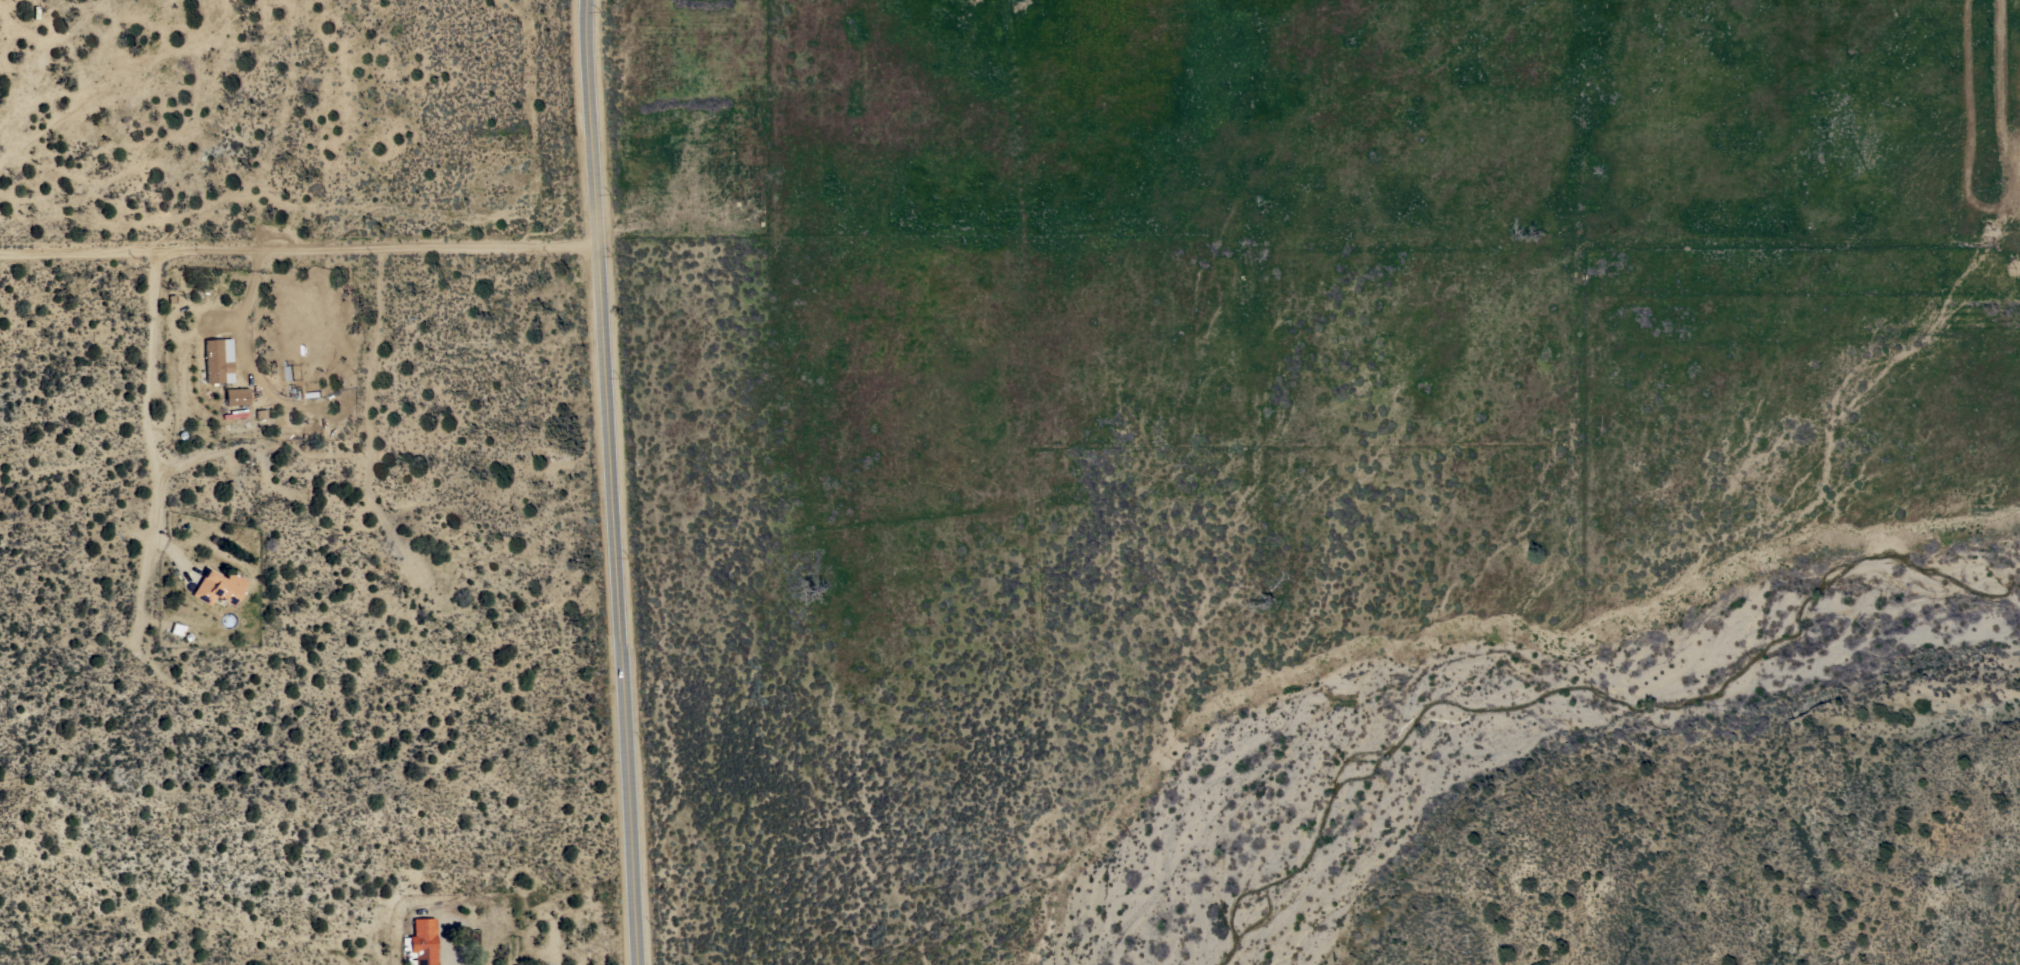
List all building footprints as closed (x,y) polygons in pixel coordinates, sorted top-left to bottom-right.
[(204,339),(230,338),(232,362),(223,363),(223,371),(232,370),(232,381),(206,383),(204,339)] [(294,380),(286,381),(285,366),(293,365),(294,380)] [(248,387),(248,404),(225,405),(225,388),(248,387)] [(222,578),(226,573),(227,573),(227,572),(244,581),(237,594),(238,595),(231,606),(214,596),(209,605),(191,595),(206,569),(222,578)] [(434,918),(436,964),(407,964),(406,953),(403,953),(402,938),(409,938),(409,936),(414,936),(413,918),(412,918),(412,913),(429,912),(429,918),(434,918)]
